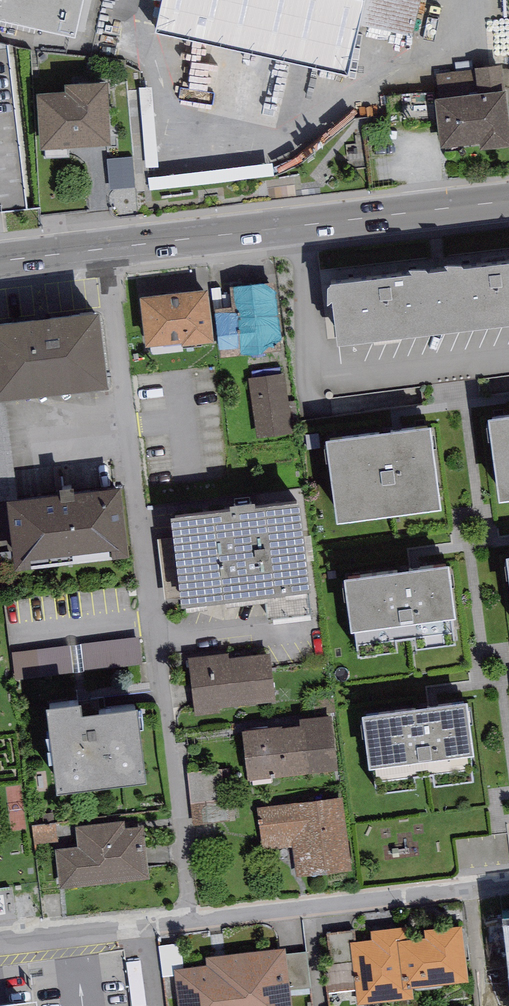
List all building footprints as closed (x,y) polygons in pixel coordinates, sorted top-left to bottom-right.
[(167,30),(353,70),(362,26),(413,37),(421,0),(174,0),(167,30)] [(38,97),(40,153),(111,150),(108,87),(65,89),(65,95),(38,97)] [(445,103),(449,145),(489,141),(489,145),(508,143),(508,96),(445,103)] [(113,157),(115,188),(138,186),(137,155),(113,157)] [(277,165),(154,171),(154,185),(277,178),(277,165)] [(438,279),(445,341),(508,333),(508,271),(438,279)] [(445,341),(438,279),(329,292),(336,353),(445,341)] [(276,288),(239,293),(246,351),(283,346),(276,288)] [(213,296),(151,301),(155,347),(217,342),(213,296)] [(0,327),(0,334),(7,399),(115,387),(107,315),(0,327)] [(283,378),(252,382),(260,436),(291,432),(283,378)] [(495,419),(504,494),(508,494),(508,418),(495,419)] [(435,429),(339,444),(350,519),(446,505),(435,429)] [(124,489),(20,502),(27,563),(131,550),(124,489)] [(309,505),(183,519),(193,608),(319,594),(309,505)] [(452,568),(352,581),(360,645),(461,632),(452,568)] [(83,668),(147,664),(145,637),(81,641),(83,668)] [(196,671),(201,710),(276,701),(271,662),(196,671)] [(90,704),(57,709),(69,792),(157,779),(147,709),(92,717),(90,704)] [(474,707),(372,721),(380,781),(482,767),(474,707)] [(250,734),(256,778),(339,768),(334,724),(250,734)] [(195,769),(198,822),(224,820),(221,767),(195,769)] [(344,803),(267,813),(271,846),(300,843),(304,878),(353,871),(344,803)] [(125,825),(83,830),(85,850),(62,852),(67,889),(156,878),(150,829),(126,831),(125,825)] [(479,902),(486,961),(508,958),(508,898),(479,902)] [(466,975),(460,922),(422,926),(422,932),(406,934),(405,923),(371,926),(372,934),(356,936),(355,927),(323,930),(330,989),(356,986),(358,999),(413,993),(412,980),(466,975)] [(180,968),(185,1005),(291,1005),(284,951),(218,959),(218,964),(180,968)]
